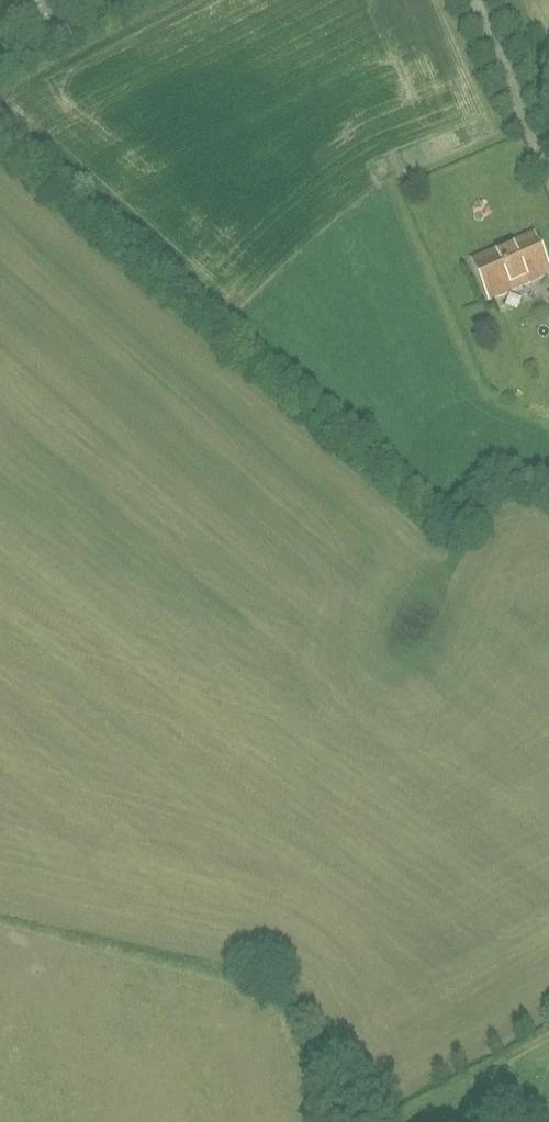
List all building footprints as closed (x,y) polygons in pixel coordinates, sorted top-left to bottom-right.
[(474,262),(490,300),(548,274),(548,273),(533,237),(474,262)]
